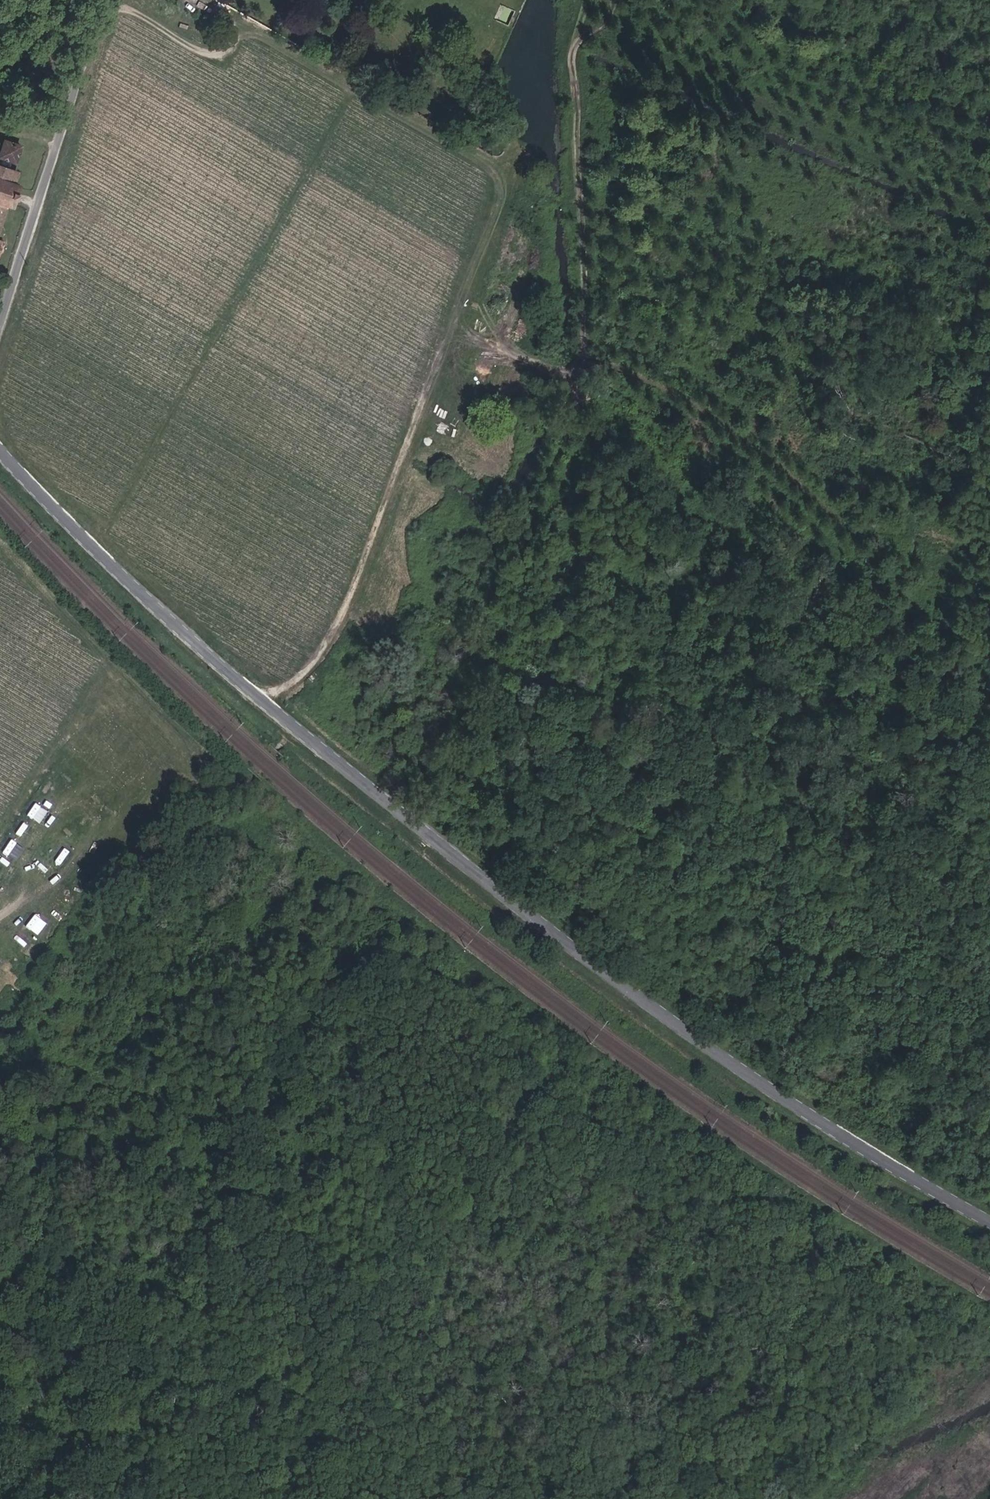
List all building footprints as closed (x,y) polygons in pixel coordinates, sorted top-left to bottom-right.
[(0,146),(0,147),(0,164),(8,167),(14,151),(0,146)] [(7,188),(9,179),(0,176),(0,207),(7,188)] [(7,188),(0,207),(0,210),(6,212),(14,191),(7,188)]
